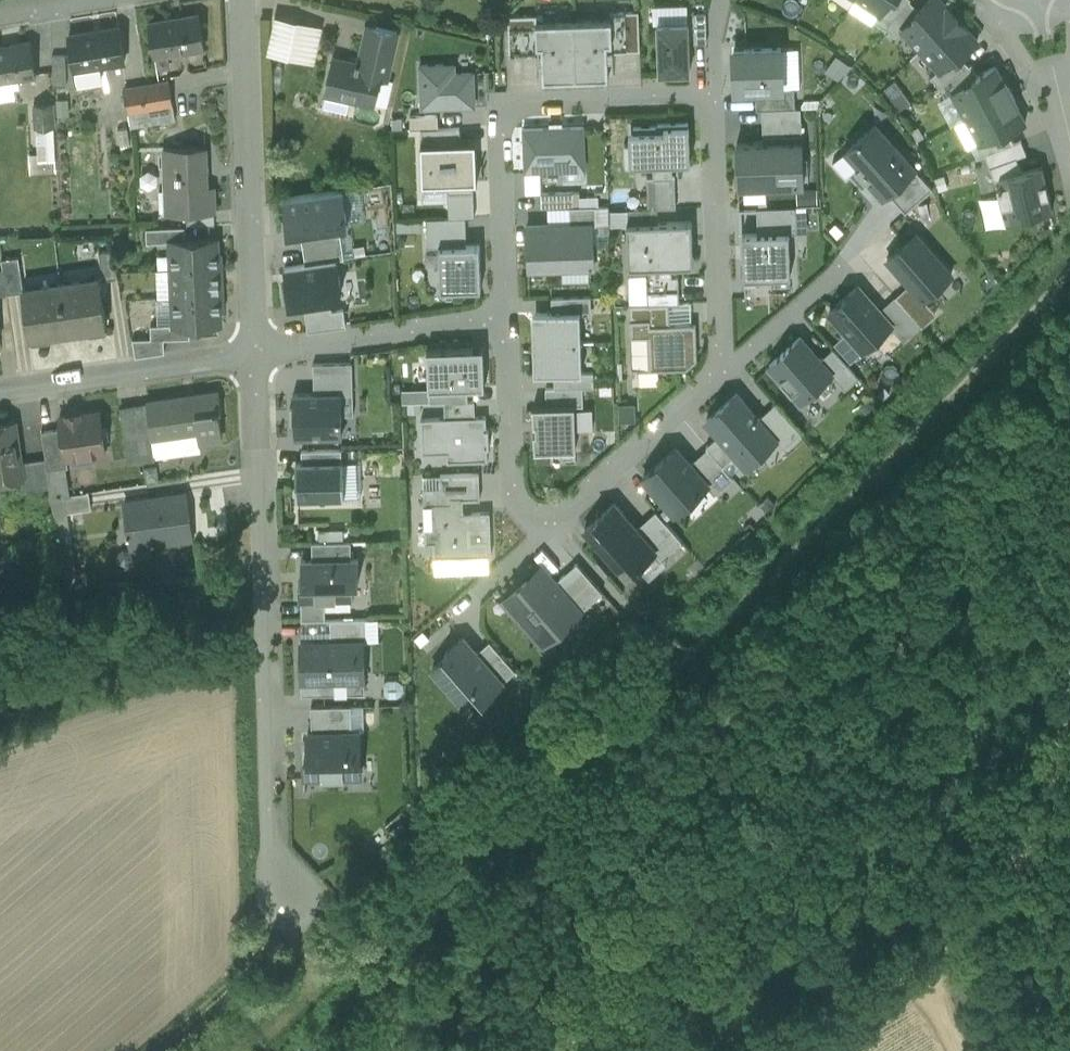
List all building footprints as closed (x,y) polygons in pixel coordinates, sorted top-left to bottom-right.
[(856,1),(882,19),(895,0),(857,0),(856,1)] [(916,13),(918,15),(901,31),(920,52),(956,19),(939,0),(930,0),(916,13)] [(692,41),(705,40),(704,11),(691,11),(692,41)] [(197,15),(150,23),(155,54),(202,46),(197,15)] [(276,18),(268,52),(313,62),(320,28),(276,18)] [(956,19),(920,52),(924,56),(939,73),(956,57),(958,59),(977,42),(956,19)] [(611,21),(573,22),(576,80),(609,78),(607,44),(612,44),(611,21)] [(573,22),(535,23),(536,47),(542,47),(543,81),(576,80),(573,22)] [(688,24),(657,25),(659,74),(689,73),(688,24)] [(377,25),(365,68),(359,67),(360,61),(357,60),(356,63),(335,58),(333,57),(327,84),(351,89),(349,96),(375,101),(382,71),(388,72),(397,30),(377,25)] [(118,28),(69,36),(77,83),(78,83),(78,82),(101,78),(99,65),(124,61),(118,28)] [(0,48),(0,80),(34,74),(29,43),(0,48)] [(781,49),(733,50),(735,92),(782,90),(781,57),(781,49)] [(65,54),(52,55),(54,85),(67,85),(65,54)] [(832,55),(824,70),(840,77),(847,62),(832,55)] [(443,65),(420,66),(421,109),(474,107),(473,72),(444,73),(443,65)] [(977,82),(952,95),(966,120),(1012,96),(1008,90),(1006,90),(995,69),(976,79),(977,82)] [(169,80),(159,82),(159,83),(163,104),(173,102),(169,80)] [(159,83),(142,86),(146,107),(163,104),(159,83)] [(142,86),(125,89),(129,110),(146,107),(142,86)] [(1012,96),(966,120),(979,146),(1004,132),(1006,135),(1025,125),(1013,103),(1015,102),(1012,96)] [(53,112),(68,111),(67,98),(31,100),(34,158),(55,157),(53,112)] [(146,107),(129,110),(130,126),(175,118),(173,102),(163,104),(146,107)] [(764,143),(802,142),(800,109),(761,110),(764,143)] [(633,133),(629,133),(630,165),(641,165),(685,164),(691,163),(687,123),(659,124),(657,126),(634,127),(633,133)] [(914,170),(875,125),(846,151),(858,166),(851,173),(862,187),(867,182),(883,197),(914,170)] [(582,127),(522,130),(524,172),(561,171),(561,159),(584,158),(582,127)] [(475,142),(420,144),(422,185),(477,182),(475,142)] [(764,143),(737,144),(738,188),(804,186),(802,142),(764,143)] [(206,147),(164,148),(166,188),(159,189),(160,210),(167,209),(167,212),(185,212),(213,211),(212,186),(207,186),(206,147)] [(685,164),(641,165),(641,169),(652,169),(652,178),(673,177),(673,168),(685,167),(685,164)] [(1042,170),(999,180),(1001,188),(997,189),(1001,209),(1005,208),(1009,223),(1052,213),(1042,170)] [(652,178),(646,178),(647,209),(677,209),(676,177),(673,177),(652,178)] [(283,199),(288,234),(349,226),(345,191),(283,199)] [(570,208),(580,207),(579,192),(541,193),(541,209),(570,208)] [(570,225),(592,225),(609,224),(608,205),(580,207),(570,208),(570,225)] [(758,235),(788,234),(797,234),(795,208),(756,210),(758,235)] [(213,211),(185,212),(185,225),(214,224),(213,211)] [(438,247),(466,246),(465,217),(426,220),(428,247),(438,247)] [(692,222),(626,225),(628,268),(689,266),(688,241),(692,241),(692,222)] [(570,225),(527,227),(528,270),(593,268),(592,225),(570,225)] [(185,227),(146,229),(147,243),(171,242),(170,240),(186,240),(185,227)] [(305,263),(337,259),(344,257),(340,233),(302,239),(305,263)] [(758,235),(741,235),(740,262),(744,264),(743,279),(790,277),(788,234),(758,235)] [(914,235),(887,259),(888,260),(889,260),(924,299),(923,299),(924,300),(947,280),(947,273),(915,236),(914,235)] [(186,240),(170,240),(171,242),(172,269),(220,267),(219,260),(217,260),(216,238),(186,240)] [(466,246),(438,247),(440,290),(481,288),(480,246),(466,246)] [(113,249),(99,251),(103,280),(118,277),(113,249)] [(19,257),(2,259),(3,268),(6,287),(23,285),(19,257)] [(290,300),(303,299),(330,295),(341,294),(337,259),(305,263),(285,266),(290,300)] [(220,267),(172,269),(173,297),(221,295),(220,267)] [(99,277),(22,289),(30,337),(107,325),(99,277)] [(856,283),(826,310),(862,350),(893,325),(856,283)] [(221,295),(173,297),(174,324),(174,325),(189,324),(220,323),(219,302),(221,302),(221,295)] [(330,295),(303,299),(307,330),(347,326),(343,309),(332,310),(330,295)] [(551,298),(552,312),(580,311),(591,311),(590,297),(551,298)] [(552,312),(532,313),(533,343),(581,342),(580,311),(552,312)] [(696,325),(650,326),(650,320),(630,320),(632,370),(687,368),(697,359),(696,325)] [(174,324),(150,325),(151,338),(151,339),(164,338),(190,337),(189,324),(174,325),(174,324)] [(781,378),(780,379),(792,393),(793,392),(801,400),(808,394),(812,398),(828,384),(825,379),(832,373),(820,360),(800,337),(769,365),(781,378)] [(151,338),(132,339),(135,356),(164,352),(164,338),(151,339),(151,338)] [(581,342),(533,343),(534,374),(554,373),(582,372),(581,342)] [(820,360),(832,373),(846,389),(859,378),(833,348),(820,360)] [(427,352),(430,384),(473,381),(470,349),(427,352)] [(313,363),(314,392),(341,393),(353,392),(352,362),(313,363)] [(593,372),(582,372),(554,373),(554,387),(594,386),(593,372)] [(219,392),(147,402),(148,407),(152,433),(155,452),(170,450),(171,450),(185,448),(185,447),(200,445),(200,440),(221,437),(219,410),(222,410),(219,392)] [(314,392),(293,393),(294,436),(342,435),(341,393),(314,392)] [(776,438),(736,394),(706,421),(744,463),(756,452),(758,454),(776,438)] [(445,416),(474,415),(473,399),(444,400),(445,416)] [(574,404),(533,406),(534,423),(536,423),(536,432),(534,432),(535,449),(576,447),(574,404)] [(148,407),(135,409),(139,434),(152,433),(148,407)] [(135,409),(120,410),(124,437),(139,435),(139,434),(135,409)] [(80,412),(67,414),(68,416),(59,417),(61,428),(66,458),(67,457),(106,452),(104,438),(106,438),(109,434),(108,427),(104,424),(102,424),(100,411),(80,414),(80,412)] [(447,458),(487,456),(485,414),(474,415),(445,416),(421,417),(423,452),(447,450),(447,458)] [(0,423),(0,480),(21,477),(22,477),(20,461),(14,421),(0,423)] [(61,428),(42,431),(46,458),(48,469),(64,467),(68,466),(67,457),(66,458),(61,428)] [(139,435),(124,437),(128,459),(142,457),(139,435)] [(301,449),(302,463),(342,461),(341,448),(301,449)] [(707,482),(676,448),(645,475),(645,478),(675,512),(707,484),(707,482)] [(46,458),(20,461),(22,477),(21,477),(23,490),(50,486),(48,469),(46,458)] [(302,463),(296,463),(296,498),(344,496),(344,461),(342,461),(302,463)] [(64,467),(48,469),(50,486),(52,497),(64,495),(68,495),(64,467)] [(441,500),(463,499),(480,499),(479,473),(440,475),(440,488),(441,500)] [(440,488),(423,488),(424,506),(432,506),(432,526),(425,526),(425,543),(433,543),(434,557),(492,555),(490,512),(463,513),(463,499),(441,500),(440,488)] [(68,495),(64,495),(66,511),(67,511),(90,508),(89,492),(68,495)] [(64,495),(52,497),(60,552),(73,550),(67,511),(66,511),(64,495)] [(149,500),(124,503),(130,546),(193,537),(187,498),(149,504),(149,500)] [(656,549),(614,502),(586,528),(586,530),(618,567),(629,557),(637,565),(656,549)] [(312,559),(352,558),(351,542),(312,543),(312,559)] [(312,559),(301,560),(302,580),(299,580),(299,599),(301,599),(325,598),(353,598),(352,582),(359,581),(358,558),(352,558),(312,559)] [(576,607),(541,567),(506,599),(530,626),(538,618),(549,631),(576,607)] [(326,618),(325,598),(301,599),(301,619),(326,618)] [(365,617),(331,618),(332,640),(364,639),(364,641),(366,641),(365,617)] [(503,681),(464,637),(444,653),(446,655),(432,667),(459,697),(472,684),(484,697),(503,681)] [(364,639),(332,640),(301,641),(302,680),(353,678),(365,678),(364,641),(364,639)] [(353,678),(302,680),(303,693),(353,691),(353,678)] [(353,678),(353,691),(365,691),(365,678),(353,678)] [(350,705),(311,706),(312,731),(351,730),(350,705)] [(360,730),(351,730),(312,731),(307,732),(308,755),(304,756),(304,775),(361,774),(360,730)]
